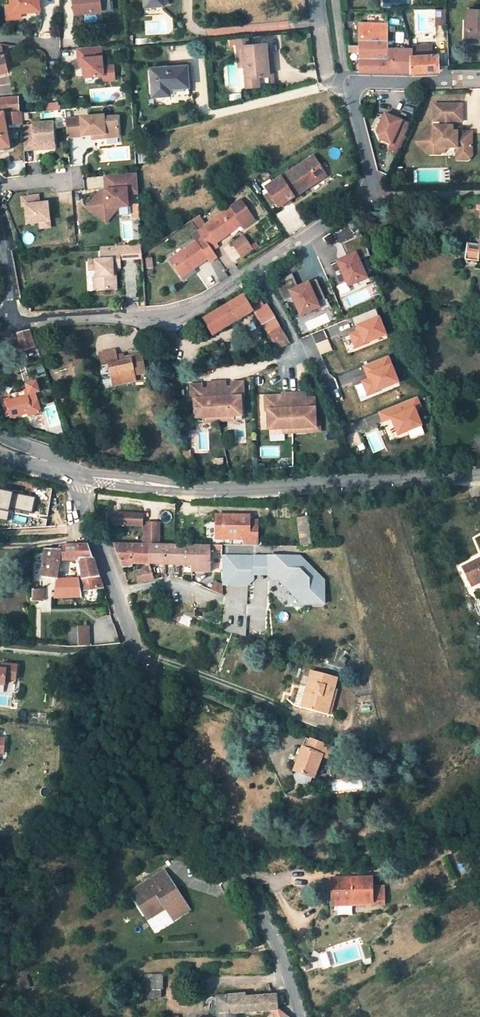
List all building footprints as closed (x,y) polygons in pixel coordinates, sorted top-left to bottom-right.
[(13,4),(14,13),(23,12),(43,10),(41,0),(13,0),(13,4)] [(101,3),(111,2),(111,0),(74,0),(75,13),(102,11),(101,3)] [(101,3),(102,11),(112,10),(111,2),(101,3)] [(23,12),(14,13),(13,4),(8,4),(9,19),(24,17),(23,12)] [(473,9),(473,20),(469,20),(468,41),(479,42),(479,9),(473,9)] [(437,27),(447,27),(447,11),(437,11),(437,27)] [(388,24),(359,23),(359,72),(410,73),(440,72),(438,54),(433,54),(432,44),(412,45),(412,49),(389,49),(388,24)] [(266,43),(238,46),(242,87),(270,84),(267,52),(266,43)] [(8,71),(2,46),(0,46),(0,73),(8,71)] [(114,65),(103,66),(101,46),(77,48),(78,59),(83,58),(84,66),(85,77),(103,75),(104,80),(115,79),(114,65)] [(275,84),(272,52),(267,52),(270,84),(275,84)] [(190,87),(187,65),(151,68),(153,96),(171,95),(171,88),(190,87)] [(11,84),(1,85),(0,80),(0,93),(11,92),(11,84)] [(0,100),(0,113),(19,112),(18,98),(0,100)] [(435,105),(435,121),(441,121),(441,127),(432,127),(417,142),(429,155),(437,147),(438,148),(447,148),(457,148),(457,153),(472,153),(472,132),(462,132),(453,132),(453,128),(453,121),(463,121),(463,105),(435,105)] [(22,113),(5,115),(7,127),(23,125),(22,113)] [(400,153),(412,125),(386,114),(378,133),(382,140),(393,145),(391,149),(400,153)] [(11,148),(7,127),(5,115),(0,115),(0,150),(11,148)] [(66,120),(68,138),(93,136),(97,136),(97,140),(120,138),(118,118),(105,119),(105,117),(66,120)] [(34,126),(23,126),(24,151),(36,150),(35,147),(55,146),(54,123),(33,125),(34,126)] [(326,177),(313,157),(266,188),(270,193),(277,203),(279,208),(326,177)] [(137,174),(110,176),(111,190),(106,191),(101,191),(90,204),(106,218),(114,209),(119,208),(129,207),(128,195),(127,190),(138,189),(137,174)] [(76,188),(84,188),(83,175),(76,175),(76,188)] [(4,198),(9,201),(13,194),(8,192),(4,198)] [(264,196),(272,207),(277,203),(270,193),(264,196)] [(40,223),(50,222),(48,204),(40,204),(39,196),(22,198),(23,207),(26,206),(28,224),(40,223)] [(205,225),(197,230),(202,237),(212,251),(219,246),(217,242),(231,233),(228,230),(240,221),(242,224),(244,227),(255,220),(241,201),(230,208),(205,225)] [(106,218),(90,204),(88,207),(107,223),(119,208),(114,209),(106,218)] [(197,230),(205,225),(200,217),(192,223),(197,230)] [(242,224),(240,221),(228,230),(231,233),(242,224)] [(202,237),(197,230),(191,234),(196,242),(202,237)] [(410,242),(409,233),(397,235),(398,244),(410,242)] [(341,243),(348,258),(330,265),(339,286),(347,283),(348,287),(359,282),(357,278),(366,274),(360,261),(370,256),(361,235),(341,243)] [(196,242),(170,261),(179,275),(191,267),(193,269),(208,259),(210,262),(217,257),(212,251),(202,237),(196,242)] [(252,249),(244,237),(233,244),(242,257),(252,249)] [(121,251),(121,260),(143,259),(143,255),(142,245),(102,247),(102,252),(121,251)] [(466,249),(465,261),(479,263),(479,259),(479,254),(479,250),(466,249)] [(121,251),(102,252),(103,261),(90,261),(91,270),(97,270),(98,277),(96,278),(97,291),(116,290),(114,261),(121,260),(121,251)] [(181,277),(193,269),(191,267),(179,275),(181,277)] [(318,303),(326,299),(317,279),(299,287),(293,273),(276,284),(284,301),(293,297),(299,311),(307,307),(310,312),(320,307),(318,303)] [(357,278),(359,282),(360,284),(368,280),(366,274),(357,278)] [(213,337),(254,313),(277,350),(290,343),(266,305),(264,306),(254,291),(203,321),(213,337)] [(307,307),(299,311),(302,316),(310,312),(307,307)] [(34,348),(29,332),(19,335),(24,351),(34,348)] [(146,370),(142,355),(118,360),(115,350),(100,354),(103,367),(105,366),(110,365),(112,375),(114,382),(136,378),(135,376),(135,373),(146,370)] [(136,381),(136,378),(114,382),(115,386),(136,381)] [(194,399),(195,418),(203,418),(203,419),(210,419),(210,421),(227,420),(227,418),(234,417),(234,416),(242,416),(241,397),(244,397),(243,382),(232,383),(232,388),(226,388),(226,382),(208,382),(208,389),(202,389),(202,384),(191,384),(191,399),(194,399)] [(8,402),(3,404),(7,418),(12,416),(13,418),(29,414),(29,416),(41,413),(35,393),(39,392),(37,383),(28,385),(29,390),(25,391),(27,397),(7,402),(8,402)] [(268,409),(268,428),(276,428),(276,429),(283,429),(283,431),(292,431),(292,427),(306,426),(306,430),(315,430),(314,401),(305,401),(305,391),(281,392),(282,399),(276,399),(275,394),(264,394),(265,409),(268,409)] [(183,451),(185,460),(193,459),(191,450),(183,451)] [(12,494),(0,491),(0,520),(6,521),(12,494)] [(16,510),(31,513),(34,498),(19,495),(16,510)] [(142,515),(115,514),(115,524),(142,525),(142,515)] [(218,515),(217,537),(246,538),(246,544),(246,546),(258,546),(258,521),(251,521),(251,516),(218,515)] [(299,518),(303,547),(313,547),(308,517),(299,518)] [(144,544),(158,544),(158,535),(154,535),(154,524),(144,524),(144,544)] [(77,546),(79,560),(92,559),(87,545),(77,546)] [(117,545),(124,567),(132,566),(133,564),(146,564),(150,565),(150,546),(117,545)] [(58,561),(79,560),(77,546),(59,546),(58,550),(60,550),(58,561)] [(210,547),(150,546),(150,565),(193,566),(194,572),(210,572),(210,551),(210,547)] [(44,550),(41,578),(56,579),(58,561),(60,550),(58,550),(44,550)] [(223,584),(248,584),(253,579),(253,574),(253,556),(223,556),(223,584)] [(253,556),(253,574),(269,575),(268,556),(253,556)] [(279,579),(303,604),(324,603),(324,580),(300,557),(268,556),(269,575),(273,579),(279,579)] [(463,566),(470,580),(477,577),(479,582),(479,558),(463,566)] [(79,560),(82,579),(98,577),(92,559),(79,560)] [(145,570),(138,571),(140,583),(154,581),(152,573),(151,567),(146,567),(145,570)] [(82,579),(56,579),(55,588),(54,599),(81,597),(81,592),(102,588),(98,577),(82,579)] [(477,577),(470,580),(472,585),(479,582),(477,577)] [(40,586),(55,588),(56,579),(41,578),(40,586)] [(87,625),(67,626),(68,646),(87,646),(87,625)] [(0,669),(0,685),(5,685),(5,679),(16,680),(17,666),(2,664),(2,669),(0,669)] [(328,715),(338,678),(311,672),(307,687),(309,687),(308,692),(306,692),(306,693),(312,695),(308,709),(328,715)] [(308,709),(312,695),(306,693),(301,708),(308,709)] [(335,750),(307,740),(303,751),(297,749),(294,758),(300,760),(295,772),(297,773),(292,788),(307,793),(312,778),(314,779),(323,756),(332,759),(335,750)] [(377,776),(378,783),(385,782),(384,775),(377,776)] [(427,829),(418,832),(421,838),(441,831),(439,825),(434,827),(432,822),(425,824),(427,829)] [(448,842),(457,864),(468,859),(464,850),(467,845),(463,836),(448,842)] [(465,862),(455,866),(459,873),(468,869),(465,862)] [(163,870),(130,892),(144,913),(146,912),(150,917),(159,911),(157,908),(163,904),(173,920),(189,910),(176,889),(173,892),(169,886),(172,884),(163,870)] [(372,878),(332,879),(333,901),(352,900),(352,903),(373,902),(372,885),(372,878)] [(372,885),(373,902),(373,905),(386,905),(385,885),(372,885)] [(441,919),(435,922),(438,928),(444,924),(441,919)] [(162,989),(163,975),(142,975),(142,983),(138,983),(138,996),(141,996),(147,996),(147,998),(161,997),(161,989),(162,989)] [(235,1014),(271,1011),(279,1010),(278,1009),(277,995),(245,998),(245,994),(215,997),(217,1016),(235,1016),(235,1014)]
